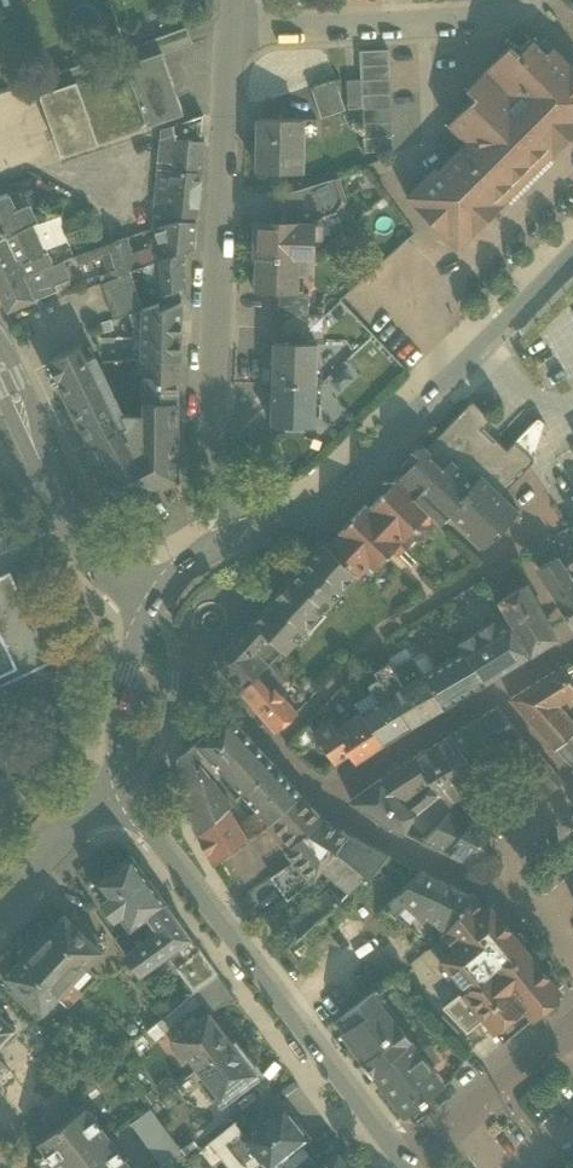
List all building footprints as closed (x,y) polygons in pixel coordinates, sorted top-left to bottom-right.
[(182,25),(157,34),(162,50),(188,41),(182,25)] [(519,53),(511,44),(467,89),(475,97),(448,125),(466,143),(438,170),(436,167),(406,197),(415,206),(447,239),(448,238),(458,249),(471,237),(475,233),(475,234),(490,219),(490,218),(504,204),(504,203),(551,156),(552,156),(555,153),(569,140),(572,135),(572,66),(570,62),(569,63),(553,46),(547,53),(533,39),(519,53)] [(122,50),(95,60),(100,73),(127,64),(122,50)] [(389,50),(360,52),(360,66),(389,65),(389,50)] [(100,73),(40,93),(61,155),(183,114),(162,52),(127,64),(100,73)] [(95,60),(36,81),(40,93),(100,73),(95,60)] [(389,65),(360,66),(361,80),(390,79),(389,65)] [(390,79),(361,80),(361,95),(390,94),(390,79)] [(345,110),(335,80),(312,88),(322,118),(345,110)] [(361,80),(346,81),(348,109),(362,109),(361,95),(361,80)] [(390,94),(361,95),(362,109),(391,108),(390,94)] [(391,108),(362,109),(364,153),(393,152),(391,108)] [(303,120),(260,118),(257,172),(300,174),(303,120)] [(203,121),(161,135),(161,138),(173,139),(200,142),(203,121)] [(173,139),(161,138),(157,170),(170,171),(173,139)] [(200,142),(173,139),(170,171),(201,175),(204,142),(200,142)] [(170,171),(157,170),(154,213),(197,217),(201,175),(170,171)] [(328,181),(283,195),(282,195),(285,223),(314,224),(314,227),(320,220),(324,217),(337,213),(328,181)] [(0,197),(0,240),(6,238),(9,236),(16,232),(24,229),(34,225),(38,224),(29,204),(16,208),(9,194),(0,197)] [(90,213),(67,220),(65,214),(59,216),(68,244),(96,235),(90,213)] [(285,223),(257,223),(256,258),(257,258),(298,259),(313,260),(313,241),(320,241),(325,236),(325,225),(320,220),(314,227),(314,224),(285,223)] [(196,222),(177,221),(154,228),(166,259),(184,252),(194,248),(196,222)] [(34,225),(24,229),(16,232),(27,261),(46,252),(34,225)] [(0,240),(0,285),(23,276),(6,238),(0,240)] [(126,238),(108,244),(111,252),(116,270),(110,272),(111,278),(129,272),(137,269),(132,255),(126,238)] [(108,244),(73,257),(77,270),(100,262),(98,256),(111,252),(108,244)] [(151,247),(132,255),(137,269),(142,268),(157,262),(151,247)] [(166,259),(157,262),(158,275),(159,297),(186,287),(184,252),(166,259)] [(298,259),(257,258),(255,292),(279,293),(297,293),(298,259)] [(62,261),(32,273),(41,296),(57,290),(55,284),(69,279),(62,261)] [(157,262),(142,268),(145,278),(158,275),(157,262)] [(111,278),(101,283),(113,319),(129,314),(141,310),(129,272),(111,278)] [(33,299),(41,296),(32,273),(23,276),(33,299)] [(0,285),(0,294),(7,310),(34,300),(33,299),(23,276),(0,285)] [(297,293),(279,293),(278,314),(308,315),(309,294),(297,293)] [(141,310),(129,314),(133,328),(132,361),(136,361),(143,360),(144,361),(180,362),(180,361),(181,304),(159,313),(159,304),(141,310)] [(308,315),(278,314),(278,329),(307,330),(308,315)] [(307,330),(278,329),(277,343),(306,343),(307,330)] [(277,343),(275,343),(274,384),(314,385),(315,344),(306,343),(277,343)] [(144,415),(123,415),(94,355),(85,359),(79,346),(47,361),(87,445),(89,445),(110,488),(109,489),(111,490),(117,503),(117,505),(119,505),(118,507),(121,508),(121,507),(123,506),(124,507),(125,505),(128,504),(129,504),(131,502),(147,495),(150,494),(150,492),(156,492),(156,491),(178,480),(178,403),(144,402),(144,415)] [(180,362),(144,361),(143,360),(136,361),(136,374),(143,374),(141,401),(178,402),(180,362)] [(314,385),(274,384),(273,425),(313,426),(314,385)] [(470,403),(426,449),(449,470),(461,457),(502,496),(533,462),(533,459),(532,457),(516,442),(508,450),(496,439),(484,428),(492,420),(474,403),(470,403)] [(540,420),(537,420),(516,442),(532,457),(536,453),(545,424),(540,420)] [(502,496),(461,457),(449,470),(426,449),(424,447),(416,446),(409,453),(409,461),(412,464),(396,480),(435,518),(441,523),(450,514),(469,531),(469,535),(481,547),(483,546),(486,549),(520,512),(502,496)] [(435,518),(396,480),(393,483),(382,483),(382,494),(368,509),(365,506),(338,534),(338,535),(326,547),(355,574),(357,576),(369,564),(375,570),(386,558),(386,557),(393,550),(398,556),(410,544),(404,538),(415,527),(416,528),(433,528),(433,520),(435,518)] [(310,560),(293,578),(292,577),(270,601),(271,602),(253,621),(281,651),(284,653),(304,631),(303,631),(324,608),(325,609),(342,590),(341,589),(355,574),(326,547),(323,543),(309,559),(310,560)] [(560,558),(570,573),(572,571),(572,550),(560,558)] [(559,557),(539,569),(550,587),(548,589),(572,628),(572,577),(570,573),(560,558),(559,557)] [(52,661),(10,572),(0,577),(0,685),(52,661)] [(556,638),(528,586),(527,584),(498,602),(499,603),(500,603),(531,654),(556,638)] [(253,621),(252,620),(218,657),(219,665),(240,690),(256,674),(266,665),(281,651),(253,621)] [(507,624),(499,629),(493,620),(458,643),(463,651),(484,683),(527,656),(507,624)] [(423,675),(423,676),(442,708),(484,683),(463,651),(423,675)] [(442,708),(423,676),(423,675),(412,658),(394,668),(389,661),(373,672),(389,696),(390,696),(410,727),(442,708)] [(537,683),(556,705),(572,694),(572,687),(561,667),(537,683)] [(281,695),(274,687),(270,690),(256,674),(240,690),(276,731),(297,712),(282,694),(281,695)] [(537,683),(511,699),(556,749),(572,734),(572,724),(562,711),(556,705),(537,683)] [(410,727),(390,696),(389,696),(361,712),(382,743),(410,727)] [(562,711),(572,724),(572,703),(562,711)] [(520,733),(497,707),(474,722),(495,749),(502,758),(521,778),(531,768),(541,779),(552,768),(521,732),(520,733)] [(382,743),(361,712),(339,728),(334,732),(350,754),(356,761),(382,743)] [(275,766),(228,716),(196,743),(223,771),(224,772),(242,792),(275,766)] [(339,728),(332,719),(313,732),(326,751),(327,750),(335,763),(350,754),(334,732),(339,728)] [(495,749),(474,722),(451,736),(472,763),(495,749)] [(556,749),(572,768),(572,734),(556,749)] [(451,736),(413,759),(428,780),(440,793),(449,803),(482,776),(472,763),(451,736)] [(231,804),(214,780),(223,771),(196,743),(178,758),(196,834),(227,807),(231,804)] [(413,759),(382,779),(403,799),(428,780),(413,759)] [(301,794),(275,766),(242,792),(262,815),(270,824),(301,794)] [(552,768),(541,779),(531,768),(521,778),(542,800),(557,787),(547,776),(553,769),(552,768)] [(553,769),(547,776),(557,787),(563,783),(563,781),(553,769)] [(542,800),(521,778),(501,795),(503,798),(520,818),(542,800)] [(403,799),(382,779),(351,800),(351,801),(391,828),(403,833),(416,810),(403,799)] [(428,780),(403,799),(416,810),(417,811),(427,803),(440,793),(428,780)] [(440,793),(427,803),(441,819),(452,807),(449,803),(440,793)] [(322,818),(301,794),(270,824),(267,827),(277,840),(294,862),(298,867),(311,881),(312,880),(322,868),(348,835),(322,818)] [(497,798),(486,807),(489,810),(500,801),(497,798)] [(520,818),(503,798),(500,801),(515,822),(520,818)] [(515,822),(500,801),(489,810),(505,831),(515,822)] [(227,807),(196,834),(213,865),(248,840),(227,807)] [(452,807),(441,819),(420,841),(446,852),(471,822),(452,807)] [(505,831),(489,810),(483,815),(498,835),(498,836),(505,831)] [(254,816),(245,822),(244,825),(252,838),(270,824),(262,815),(257,819),(256,816),(254,816)] [(498,835),(483,815),(479,818),(491,829),(497,835),(498,835)] [(471,822),(446,852),(467,861),(491,829),(479,818),(478,817),(471,822)] [(387,855),(348,835),(322,868),(337,881),(349,891),(387,855)] [(132,856),(97,881),(108,896),(102,901),(115,919),(121,914),(131,928),(147,917),(157,931),(125,954),(140,975),(167,956),(191,939),(166,903),(132,856)] [(294,862),(271,877),(287,901),(311,882),(298,867),(294,862)] [(473,896),(420,872),(386,907),(395,916),(406,905),(422,920),(426,916),(445,931),(473,896)] [(337,881),(289,925),(299,937),(349,891),(337,881)] [(485,910),(473,896),(445,931),(440,936),(451,949),(440,959),(456,977),(455,978),(456,979),(457,979),(464,987),(464,988),(465,989),(466,990),(467,990),(523,944),(490,904),(485,910)] [(64,915),(47,933),(43,930),(31,942),(82,991),(96,977),(86,967),(102,950),(96,944),(100,939),(78,917),(73,923),(64,915)] [(191,939),(167,956),(175,967),(199,950),(191,939)] [(82,991),(31,942),(19,955),(22,958),(5,976),(13,985),(9,990),(31,1011),(36,1006),(43,1013),(58,997),(68,1006),(82,991)] [(559,987),(523,944),(467,990),(466,990),(462,993),(504,1042),(558,997),(559,987)] [(199,950),(175,967),(193,992),(217,974),(199,950)] [(168,1014),(147,1030),(155,1040),(202,1003),(204,1006),(227,989),(217,974),(193,992),(168,1014)] [(372,993),(334,1022),(343,1033),(381,1004),(372,993)] [(381,1004),(343,1033),(364,1061),(361,1063),(371,1077),(374,1075),(409,1041),(410,1039),(399,1025),(397,1026),(381,1004)] [(208,1012),(174,1038),(198,1069),(232,1043),(208,1012)] [(0,1014),(0,1045),(15,1029),(0,1014)] [(427,1042),(416,1050),(409,1041),(374,1075),(405,1116),(444,1087),(427,1065),(438,1057),(427,1042)] [(232,1043),(198,1069),(221,1100),(256,1073),(232,1043)] [(65,1098),(42,1116),(53,1131),(76,1114),(65,1098)] [(157,1162),(177,1147),(147,1106),(126,1121),(157,1162)] [(37,1143),(56,1167),(68,1167),(109,1138),(86,1107),(76,1114),(53,1131),(37,1143)] [(246,1137),(234,1122),(208,1142),(229,1167),(254,1167),(263,1161),(269,1167),(277,1162),(300,1144),(307,1138),(283,1108),(246,1137)] [(208,1121),(188,1137),(196,1148),(216,1131),(208,1121)] [(68,1167),(132,1167),(109,1138),(68,1167)] [(277,1162),(281,1167),(293,1167),(309,1155),(300,1144),(277,1162)] [(318,1167),(348,1167),(338,1154),(318,1167)] [(309,1155),(293,1167),(318,1167),(309,1155)] [(158,1167),(175,1167),(169,1160),(158,1167)]
